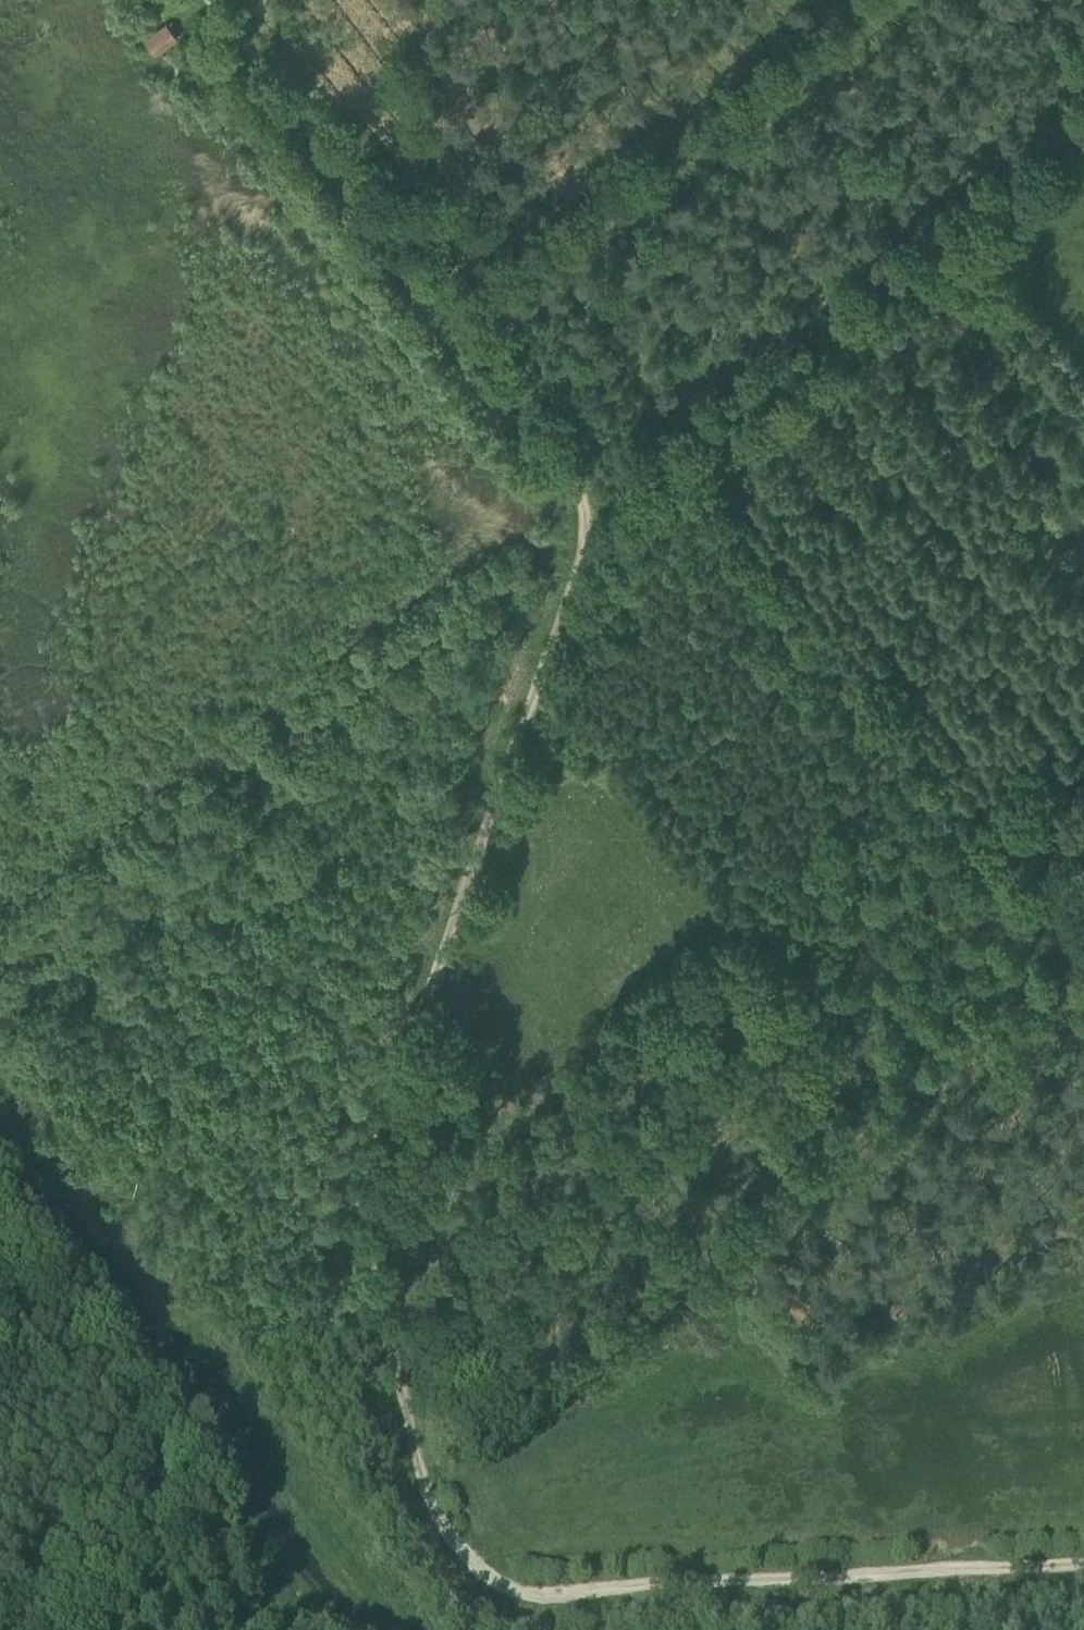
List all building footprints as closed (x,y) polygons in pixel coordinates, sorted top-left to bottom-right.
[(144,40),(155,54),(178,37),(172,29),(167,23),(144,40)]
